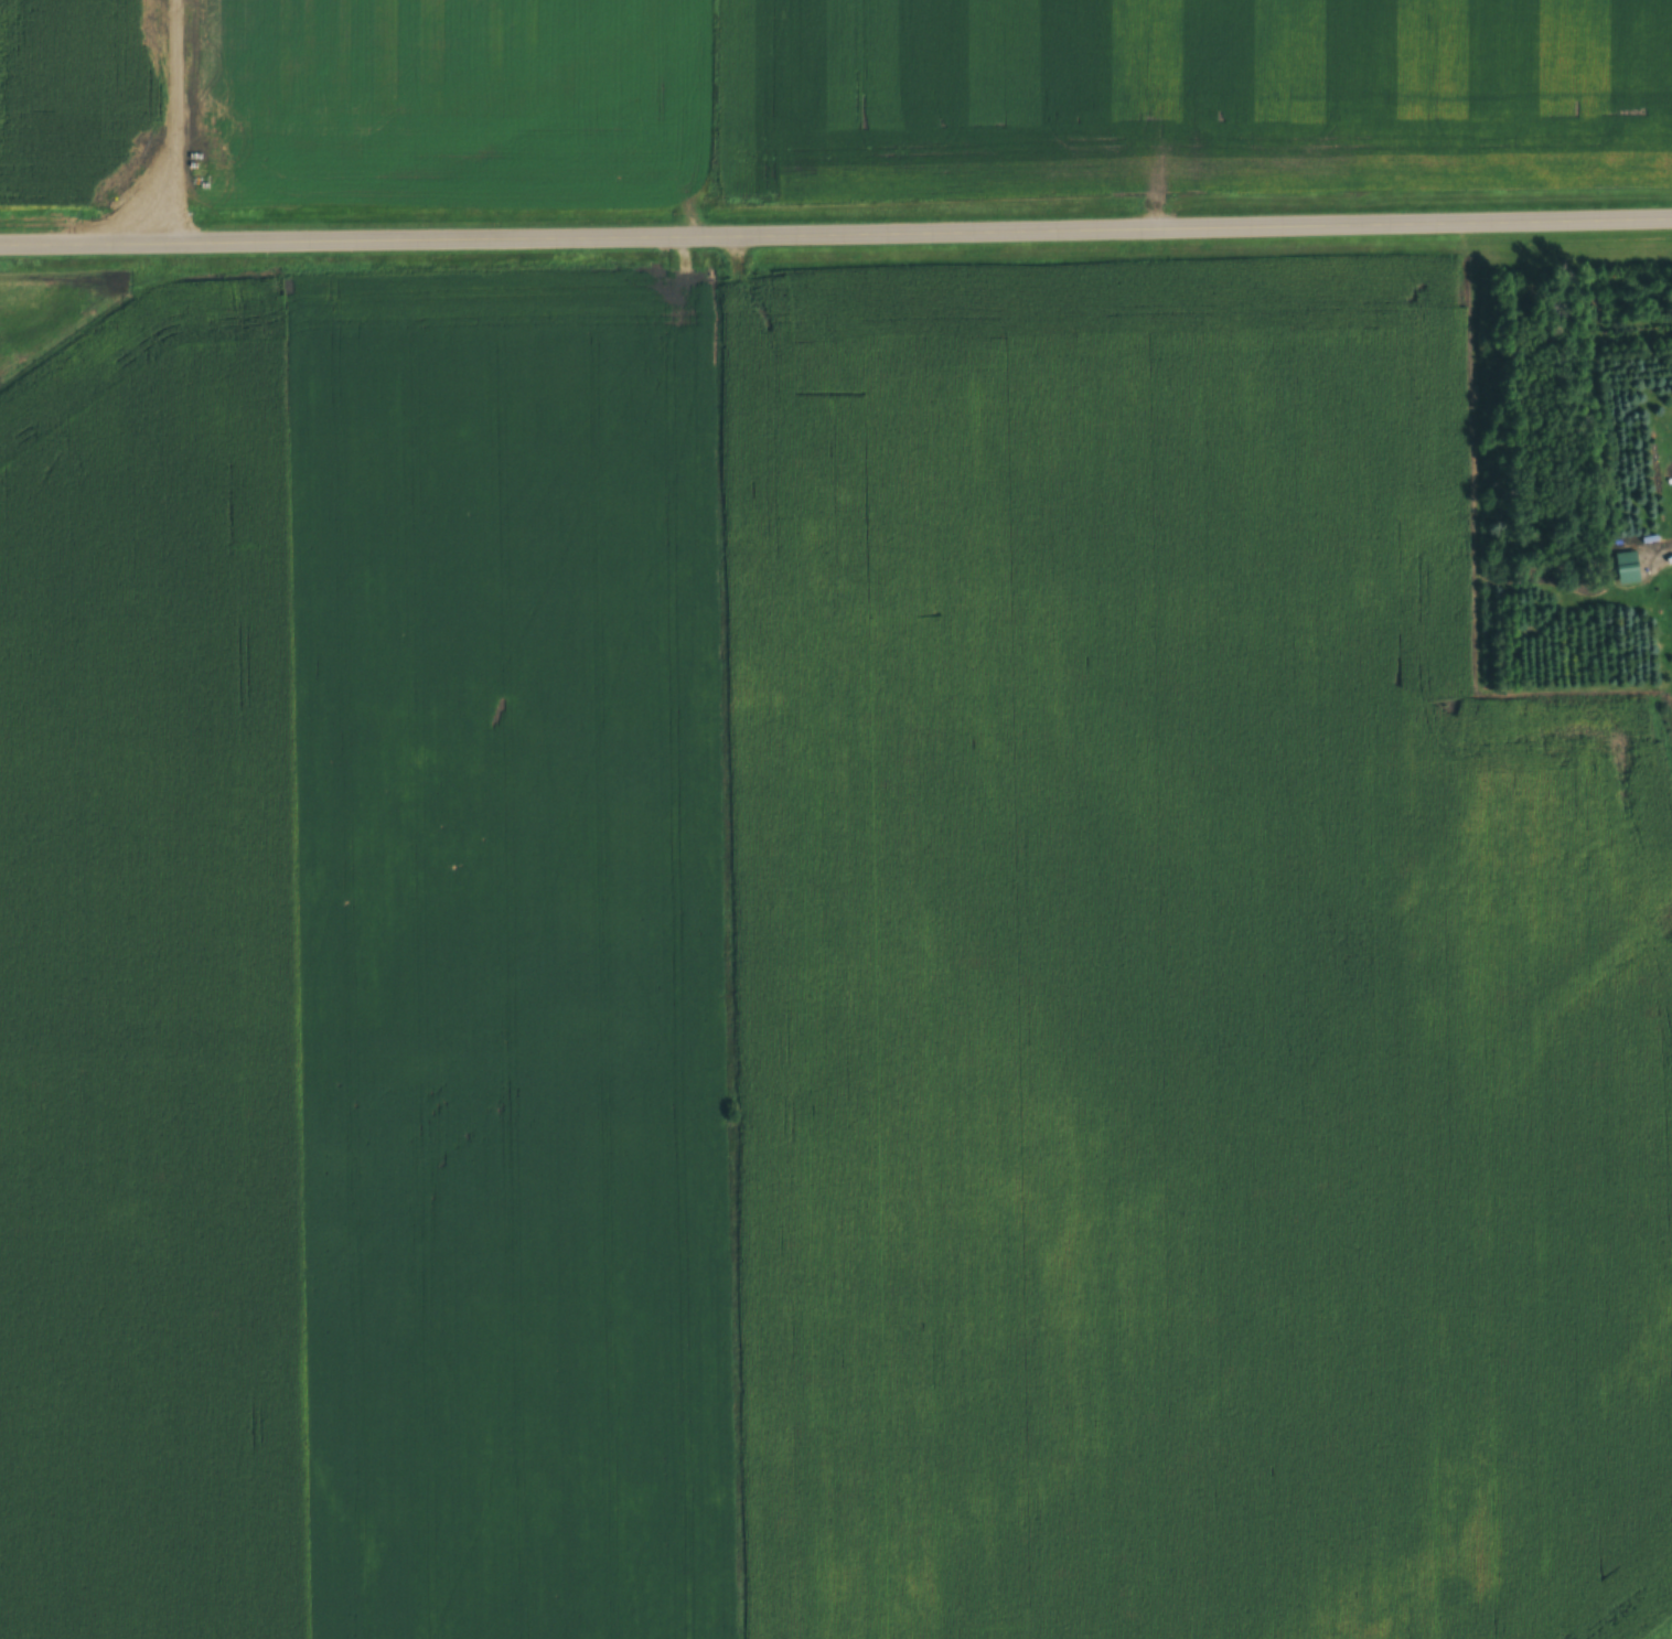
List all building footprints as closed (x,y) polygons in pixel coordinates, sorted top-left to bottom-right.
[(1616,555),(1616,585),(1637,585),(1637,555),(1616,555)]
